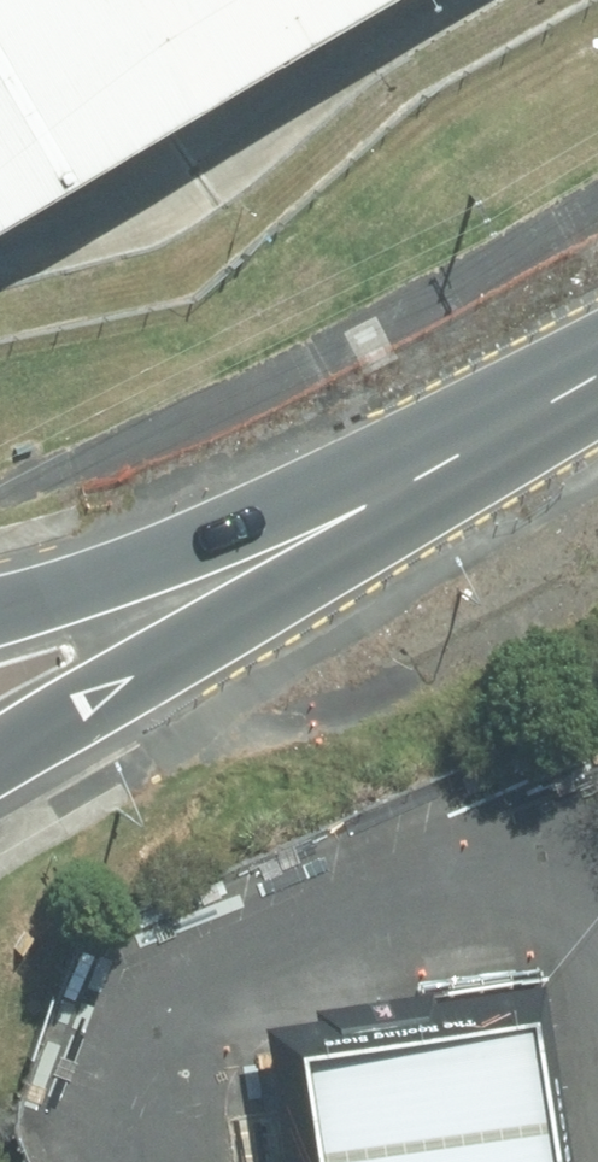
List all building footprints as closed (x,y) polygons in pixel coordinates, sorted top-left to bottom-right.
[(376,0),(0,0),(0,215),(376,0)] [(274,1069),(289,1161),(513,1161),(493,1034),(274,1069)]
